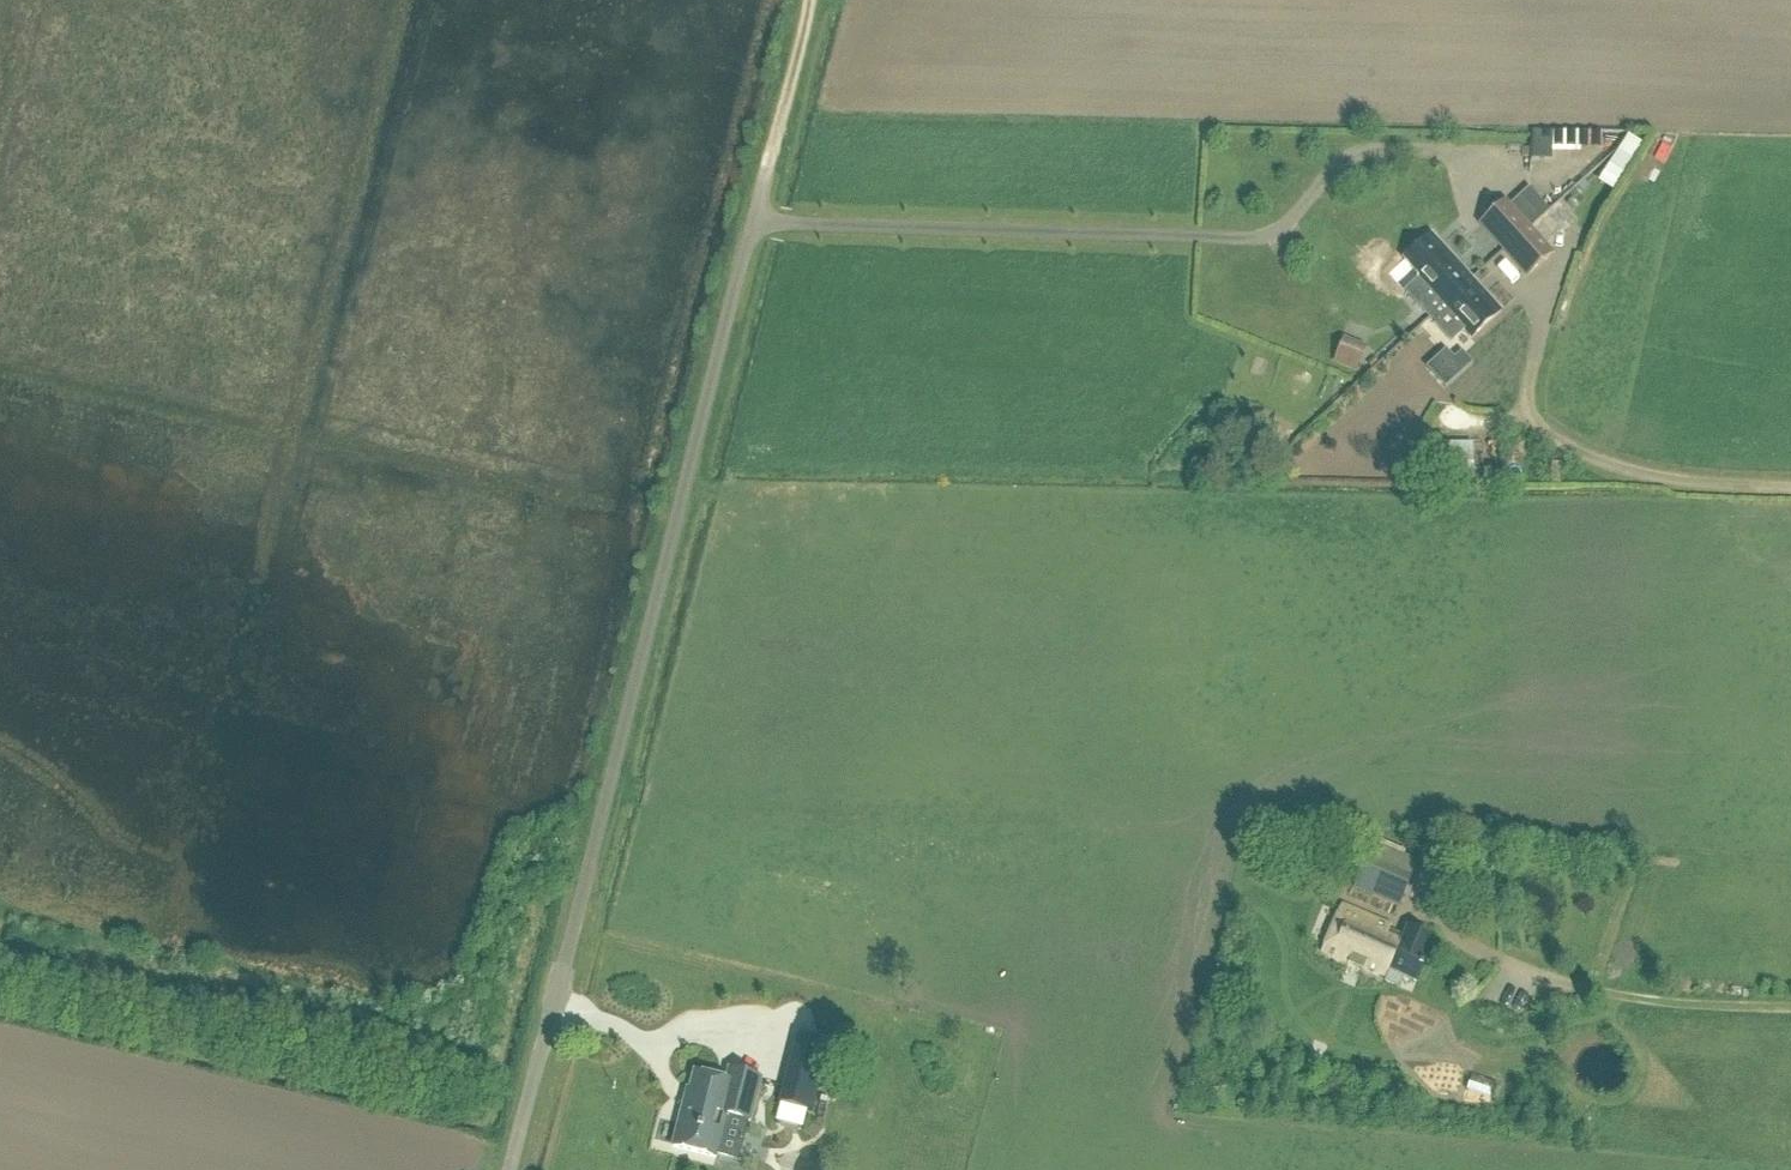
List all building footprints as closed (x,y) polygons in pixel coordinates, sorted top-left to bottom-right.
[(1531,133),(1531,161),(1550,162),(1551,133),(1531,133)] [(1284,161),(1289,146),(1273,140),(1268,155),(1284,161)] [(1503,254),(1531,229),(1547,215),(1527,192),(1510,206),(1506,202),(1478,226),(1503,254)] [(1531,229),(1503,254),(1526,280),(1554,256),(1531,229)] [(1429,321),(1474,281),(1432,234),(1405,259),(1421,277),(1403,293),(1429,321)] [(1474,281),(1429,321),(1451,346),(1464,334),(1471,342),(1503,313),(1474,281)] [(1336,335),(1327,355),(1350,365),(1359,345),(1336,335)] [(1453,363),(1445,354),(1426,371),(1444,390),(1471,366),(1461,356),(1453,363)] [(1425,482),(1478,482),(1478,469),(1488,468),(1487,444),(1425,445),(1425,482)] [(1400,912),(1420,866),(1374,846),(1354,892),(1400,912)] [(1397,945),(1384,939),(1389,928),(1342,907),(1321,955),(1373,978),(1379,976),(1382,977),(1384,984),(1400,991),(1404,980),(1414,985),(1434,941),(1405,928),(1397,945)] [(813,1093),(820,1064),(792,1057),(785,1085),(813,1093)] [(749,1122),(760,1079),(727,1071),(725,1081),(693,1073),(685,1104),(682,1104),(671,1147),(715,1158),(726,1115),(749,1122)] [(798,1096),(793,1119),(819,1124),(824,1101),(798,1096)]
